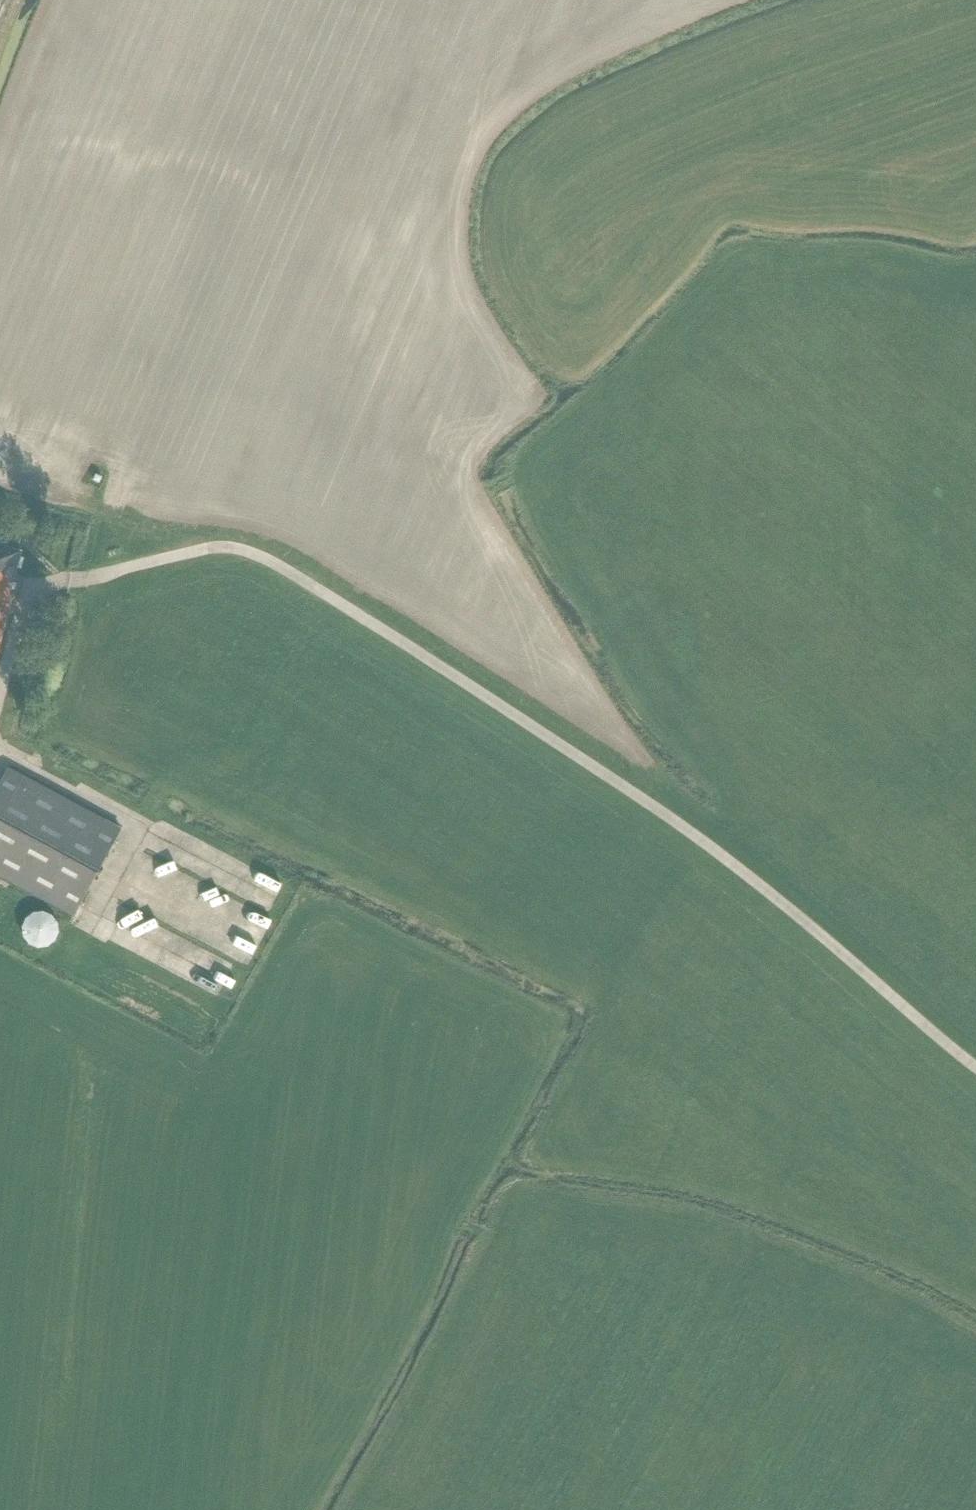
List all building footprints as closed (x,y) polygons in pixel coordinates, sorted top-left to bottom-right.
[(22,551),(0,545),(0,643),(14,593),(11,592),(22,551)] [(121,829),(9,768),(0,785),(0,876),(74,916),(121,829)] [(154,875),(182,892),(193,874),(165,857),(154,875)] [(51,915),(42,911),(33,913),(25,919),(22,928),(23,937),(29,945),(38,948),(48,947),(55,941),(59,932),(57,923),(51,915)]
